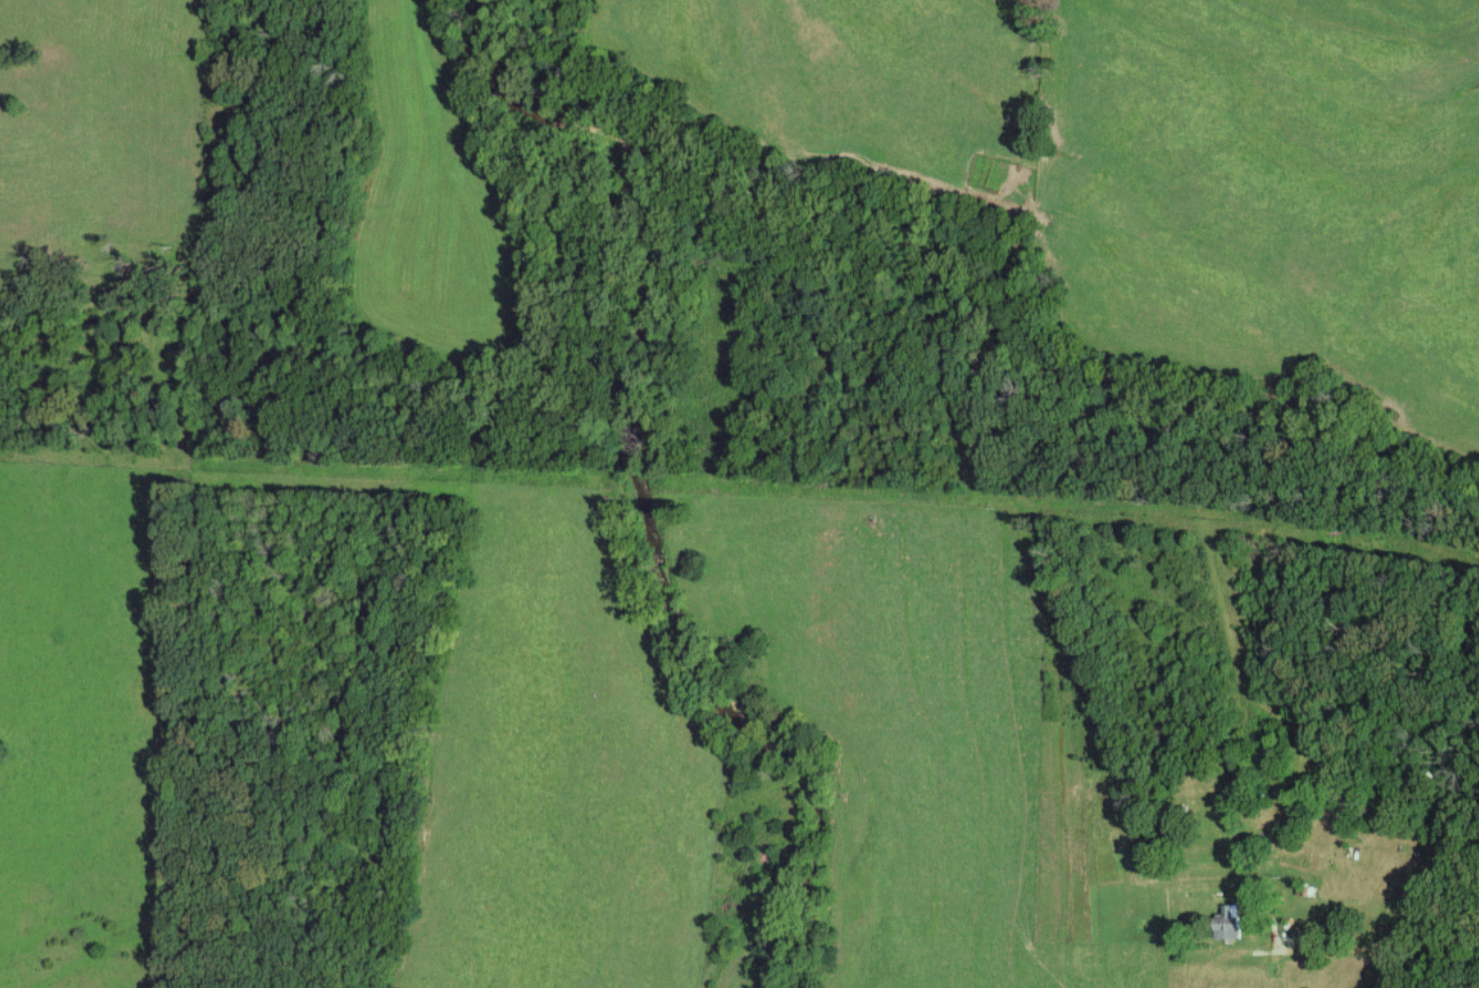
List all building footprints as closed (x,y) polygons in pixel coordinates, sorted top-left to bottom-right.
[(1176,808),(1176,816),(1186,816),(1187,808),(1176,808)] [(1240,906),(1224,906),(1224,918),(1216,918),(1216,938),(1240,938),(1240,906)]
